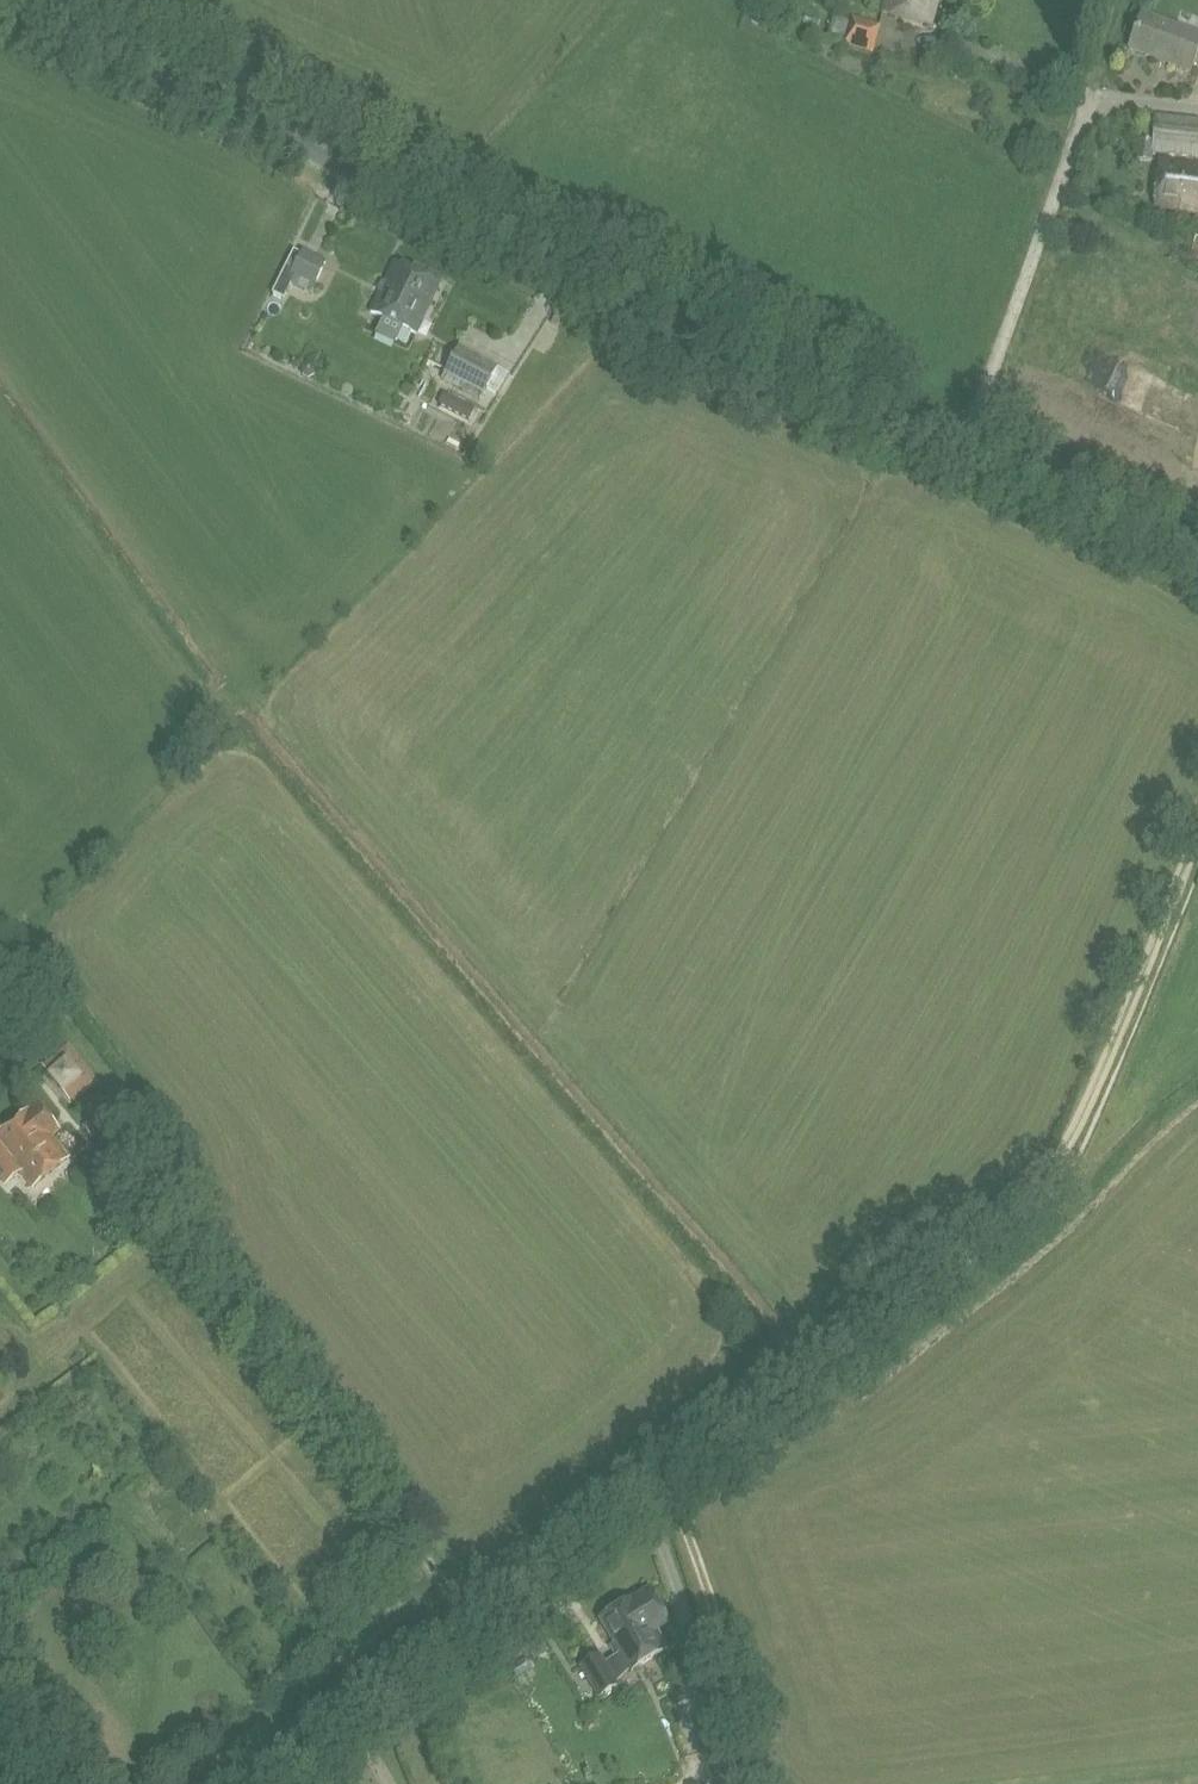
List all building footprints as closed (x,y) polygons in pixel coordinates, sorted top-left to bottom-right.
[(886,12),(932,25),(939,0),(889,0),(886,12)] [(1197,61),(1197,34),(1146,13),(1132,49),(1193,73),(1197,61)] [(883,28),(854,21),(845,49),(875,55),(883,28)] [(1155,155),(1197,160),(1197,123),(1159,119),(1156,143),(1143,141),(1140,161),(1155,162),(1155,155)] [(1164,161),(1156,209),(1197,216),(1197,167),(1164,161)] [(313,294),(329,262),(304,250),(302,254),(295,251),(271,299),(296,312),(301,301),(289,295),(294,287),(304,293),(305,290),(313,294)] [(442,284),(396,263),(372,314),(418,335),(442,284)] [(558,314),(553,323),(560,326),(564,317),(558,314)] [(482,329),(475,340),(499,354),(506,344),(482,329)] [(448,372),(487,392),(500,366),(462,347),(448,372)] [(474,409),(445,394),(439,405),(469,420),(474,409)] [(70,1044),(42,1064),(72,1102),(99,1081),(70,1044)] [(20,1172),(34,1189),(71,1159),(53,1137),(61,1130),(39,1104),(0,1135),(0,1176),(6,1184),(20,1172)] [(84,1127),(93,1138),(107,1126),(99,1114),(84,1127)] [(611,1648),(617,1658),(605,1665),(600,1656),(581,1668),(599,1699),(618,1687),(614,1680),(626,1673),(628,1675),(669,1650),(658,1632),(662,1629),(659,1624),(667,1619),(651,1592),(601,1622),(615,1646),(611,1648)] [(710,1760),(717,1783),(744,1783),(737,1753),(728,1723),(701,1730),(710,1760)]
